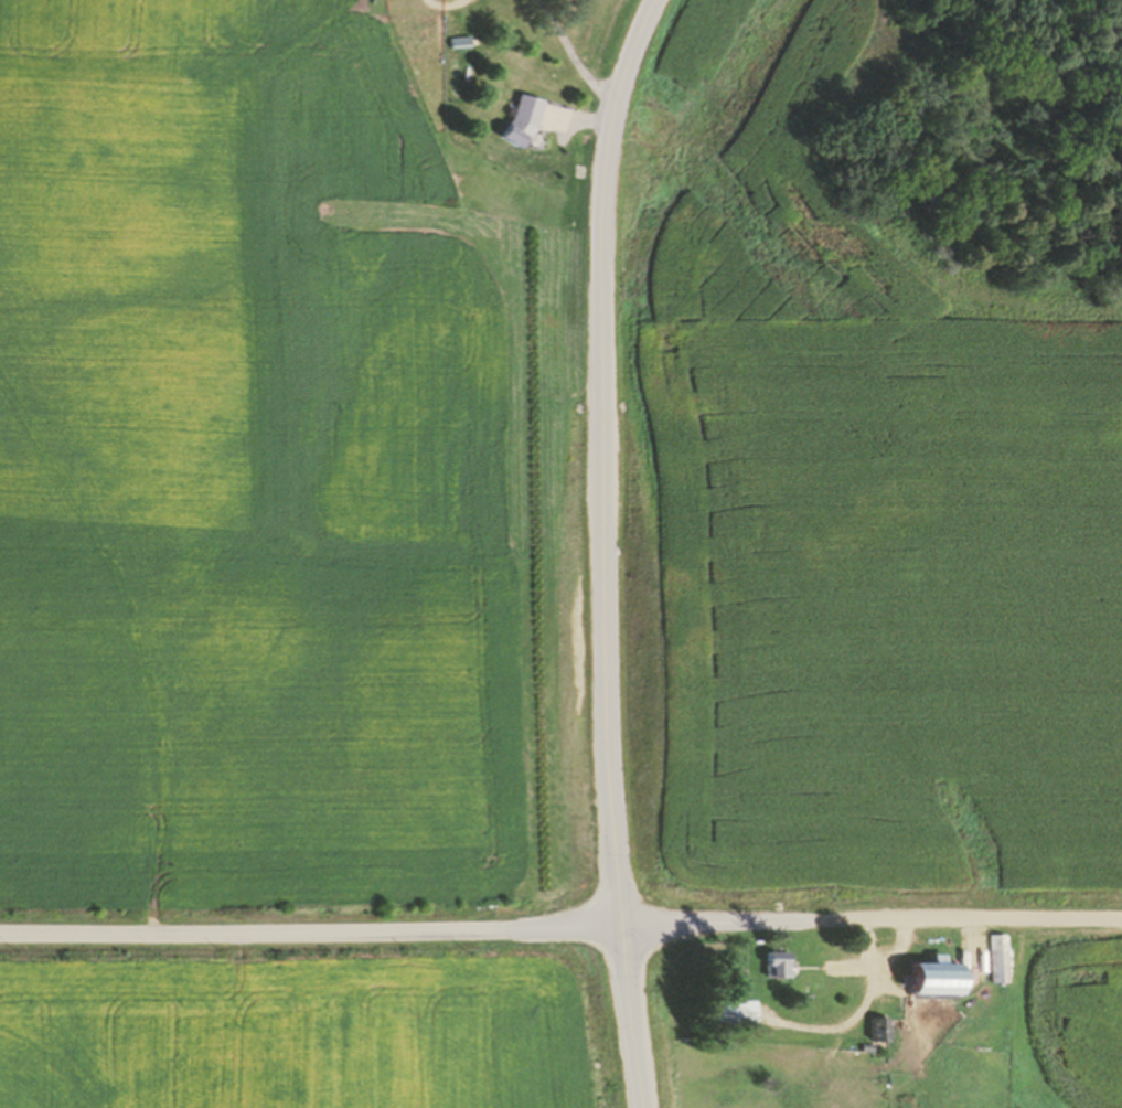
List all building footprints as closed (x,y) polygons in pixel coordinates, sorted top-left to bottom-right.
[(462,38),(463,49),(444,50),(444,40),(462,38)] [(534,103),(525,132),(512,151),(493,138),(503,125),(512,96),(534,103)] [(984,936),(983,983),(998,984),(1000,937),(984,936)] [(783,978),(784,962),(780,962),(781,955),(762,955),(762,977),(783,978)] [(944,966),(944,997),(904,997),(904,966),(944,966)] [(744,1001),(744,1025),(699,1024),(699,1000),(744,1001)] [(880,1020),(880,1040),(865,1040),(865,1019),(880,1020)]
